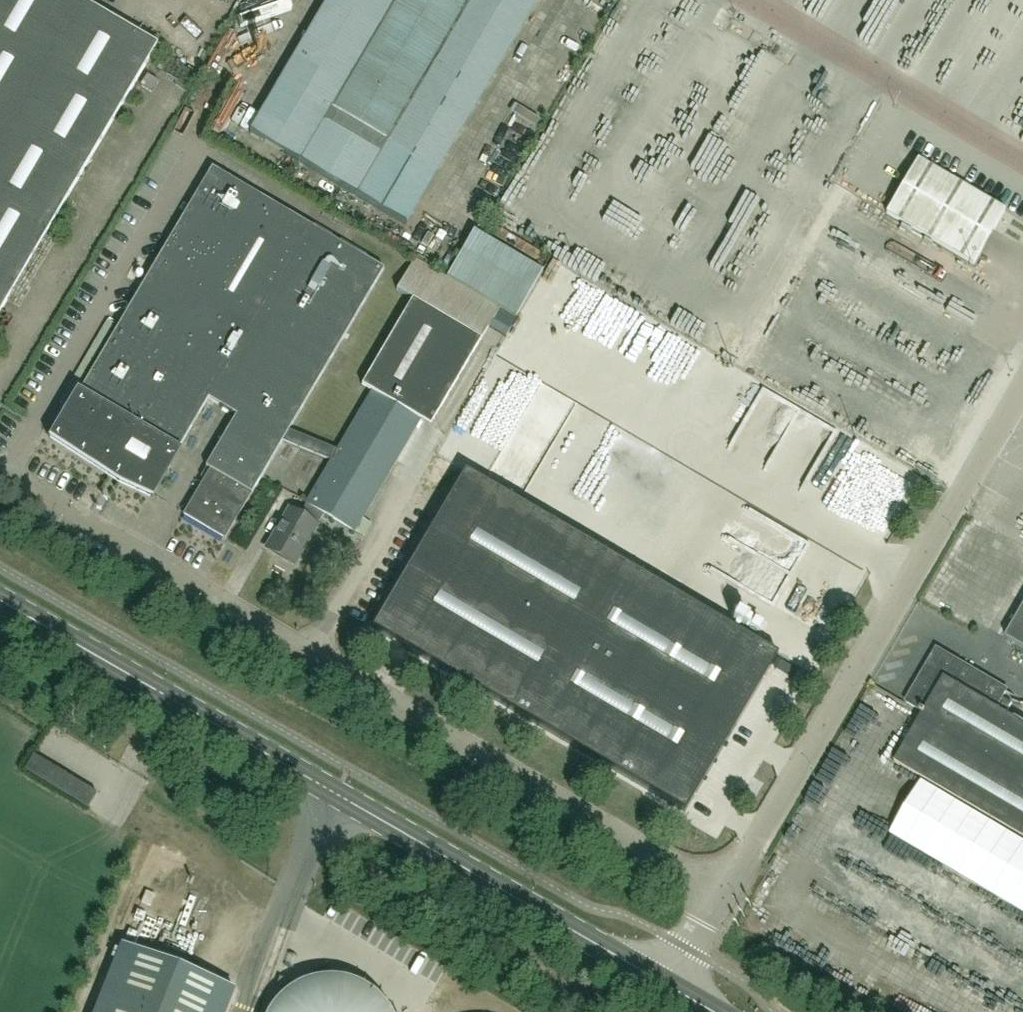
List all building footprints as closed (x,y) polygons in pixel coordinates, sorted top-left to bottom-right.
[(12,293),(159,45),(83,0),(0,0),(0,286),(12,293)] [(251,132),(407,224),(540,0),(329,0),(251,132)] [(210,125),(224,132),(242,98),(229,91),(210,125)] [(974,264),(1005,211),(918,159),(886,213),(974,264)] [(282,440),(331,462),(336,454),(287,433),(383,268),(308,224),(298,240),(243,208),(251,193),(209,169),(52,438),(151,496),(208,398),(236,414),(206,466),(210,469),(183,515),(225,539),(282,440)] [(514,308),(539,258),(467,221),(457,242),(448,237),(433,267),(514,308)] [(481,340),(489,326),(506,336),(517,318),(516,318),(447,277),(416,258),(397,290),(481,340)] [(336,454),(331,462),(306,504),(307,505),(299,518),(316,527),(323,514),(353,532),(354,533),(421,420),(435,420),(482,340),(413,300),(362,386),(372,392),(336,454)] [(685,811),(777,655),(743,634),(754,616),(738,606),(751,583),(730,571),(706,613),(600,550),(609,534),(583,518),(573,535),(465,471),(373,628),(685,811)] [(317,527),(316,527),(299,518),(288,512),(268,545),(296,562),(317,527)] [(985,606),(1000,615),(1005,606),(990,597),(985,606)] [(1005,641),(1022,651),(1022,609),(1005,641)] [(1006,713),(1012,703),(1003,698),(1008,690),(938,648),(907,701),(925,712),(895,762),(1022,837),(1022,723),(1006,713)] [(25,770),(88,808),(97,793),(34,755),(25,770)] [(237,849),(232,858),(249,867),(254,858),(237,849)] [(234,991),(121,946),(105,988),(107,989),(102,1004),(99,1003),(96,1011),(226,1011),(234,991)] [(386,1005),(376,994),(364,985),(351,979),(336,976),(321,976),(307,979),(293,985),(281,993),(271,1004),(266,1011),(390,1011),(386,1005)]
